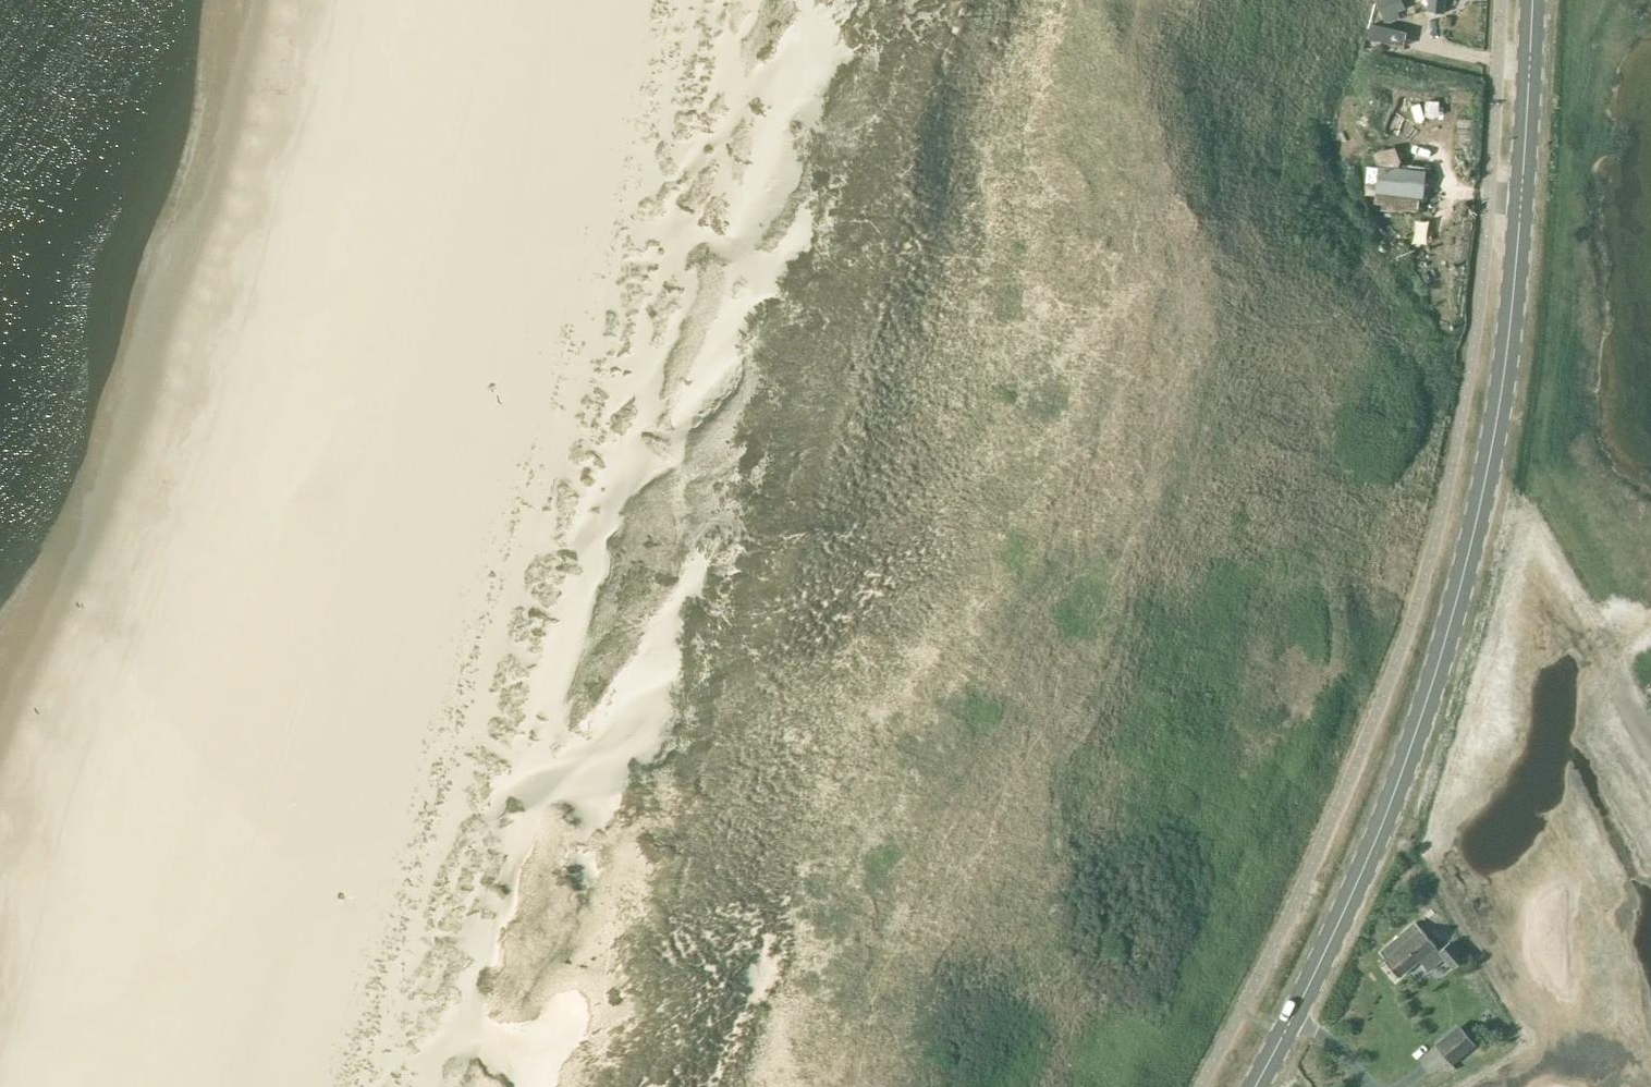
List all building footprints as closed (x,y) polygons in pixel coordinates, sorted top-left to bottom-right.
[(1387,24),(1401,17),(1394,0),(1376,0),(1387,24)] [(1445,0),(1428,0),(1426,12),(1444,13),(1445,0)] [(1383,149),(1374,152),(1376,164),(1376,166),(1377,166),(1397,168),(1401,159),(1398,155),(1396,146),(1383,149)] [(1397,168),(1377,166),(1374,191),(1417,196),(1422,196),(1423,170),(1397,168)] [(1373,194),(1372,203),(1379,203),(1379,209),(1400,211),(1400,209),(1415,210),(1417,196),(1374,191),(1374,194),(1373,194)] [(1429,971),(1443,959),(1438,952),(1439,950),(1415,922),(1380,952),(1400,978),(1420,961),(1429,971)] [(1438,952),(1443,959),(1452,970),(1465,960),(1450,942),(1439,950),(1438,952)] [(1461,1028),(1438,1047),(1453,1066),(1476,1046),(1461,1028)]
